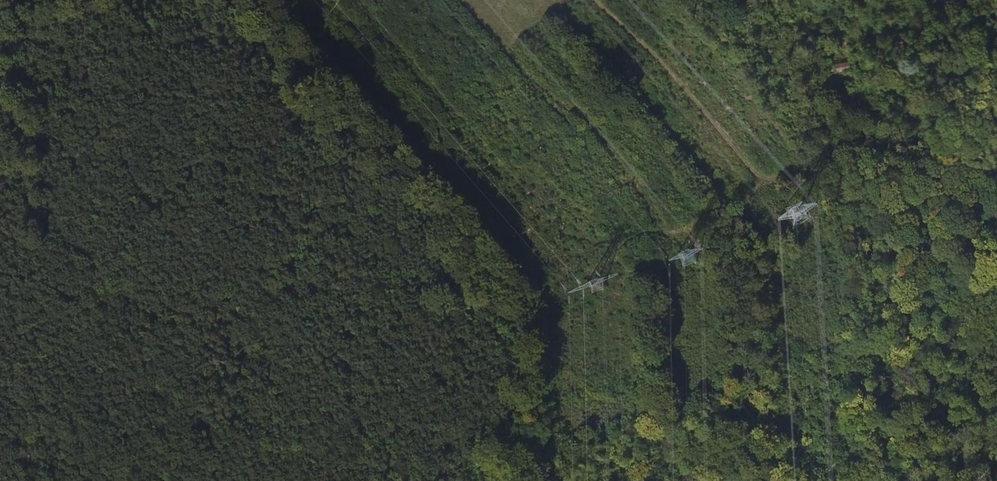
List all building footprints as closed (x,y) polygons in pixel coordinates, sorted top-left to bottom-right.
[(835,64),(836,74),(851,72),(850,62),(835,64)]
